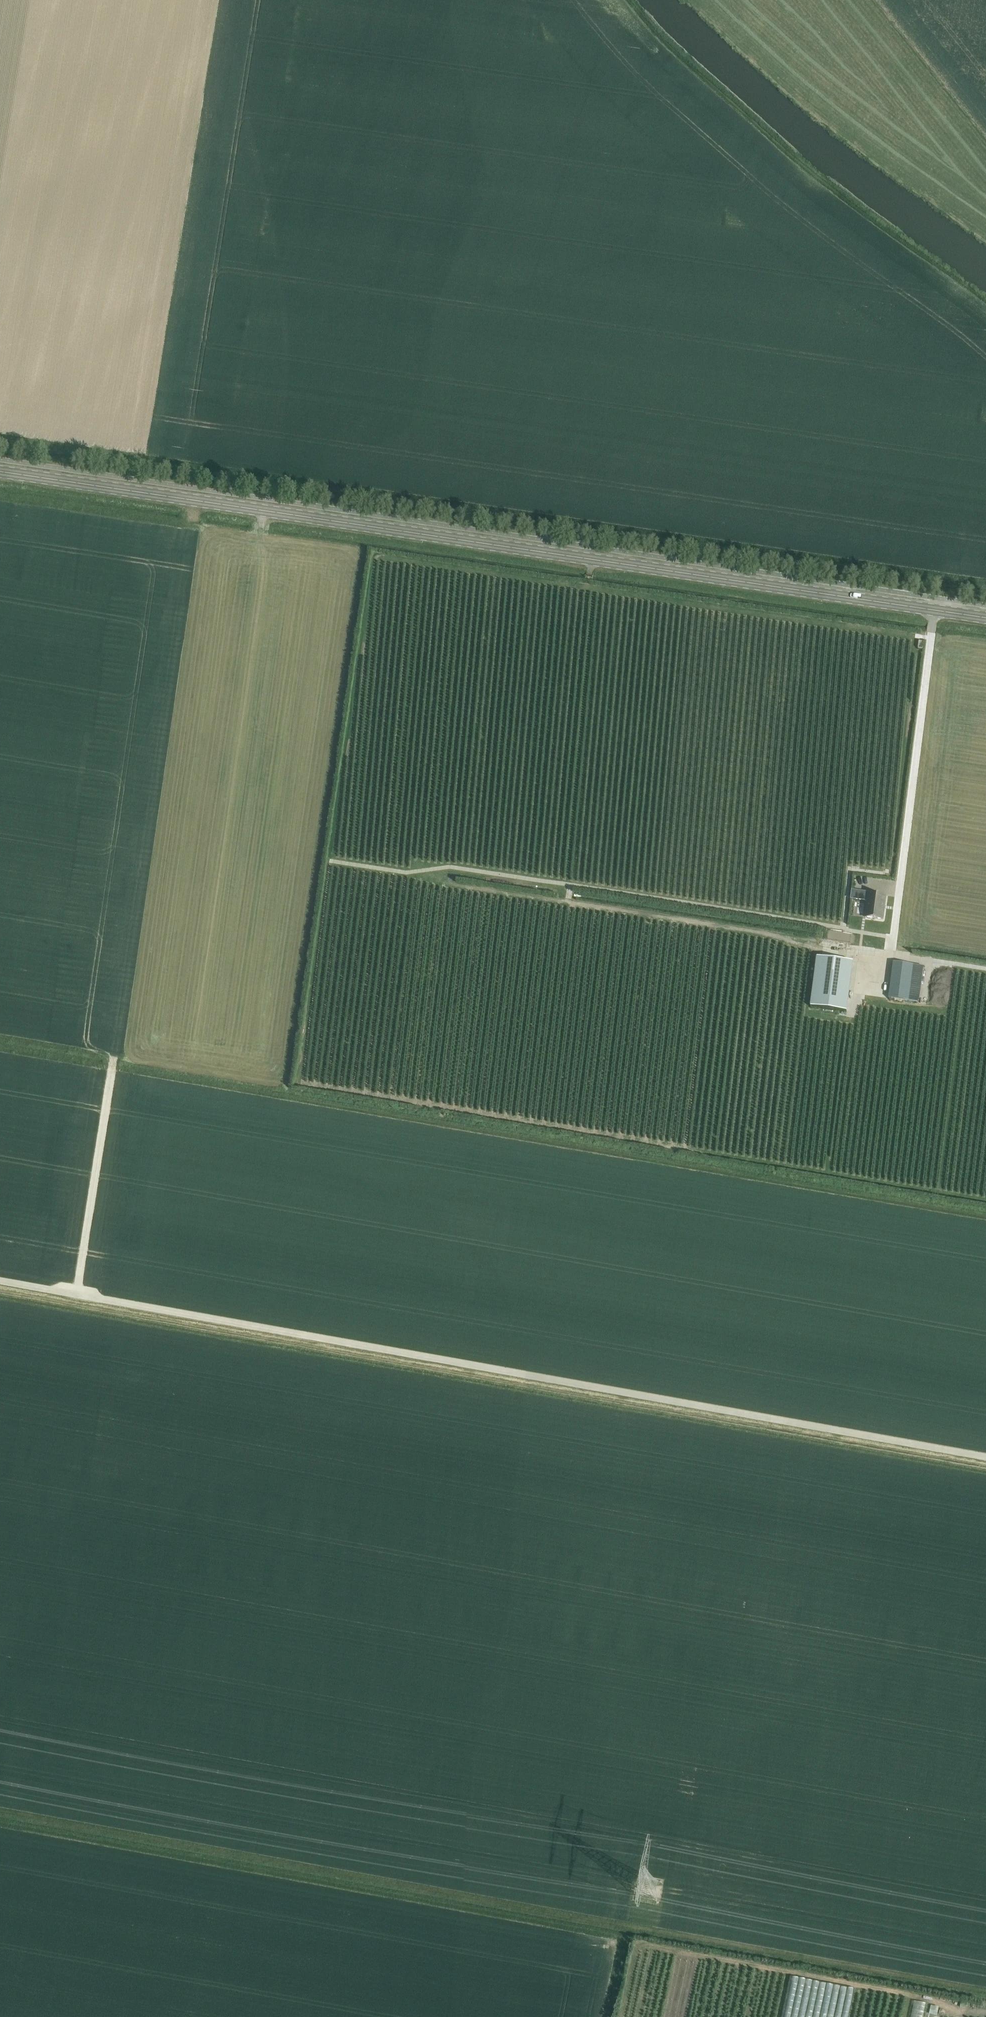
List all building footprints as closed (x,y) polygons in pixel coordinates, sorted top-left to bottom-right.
[(886,897),(869,895),(866,918),(883,920),(886,897)] [(891,999),(910,1001),(919,1002),(924,968),(914,967),(895,964),(891,999)]
